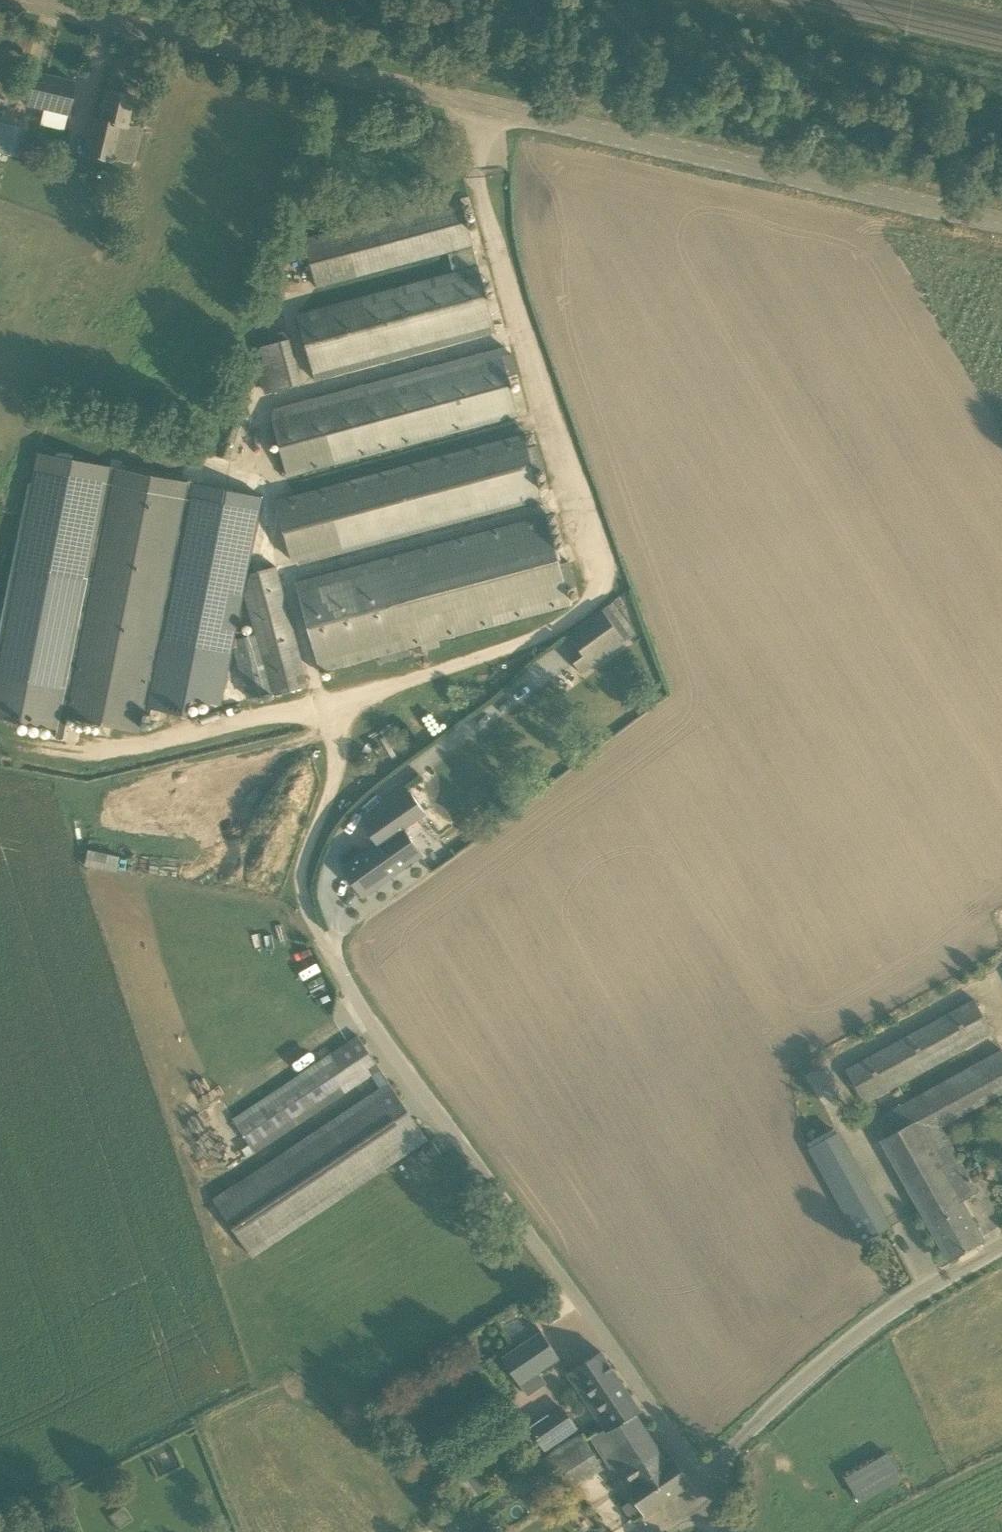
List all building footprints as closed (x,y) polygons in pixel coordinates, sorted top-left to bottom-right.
[(67,115),(70,101),(74,82),(34,72),(26,105),(67,115)] [(135,129),(126,126),(133,96),(106,89),(99,118),(91,116),(83,153),(109,159),(127,163),(135,129)] [(15,156),(22,127),(0,123),(0,153),(15,156)] [(497,332),(461,198),(304,240),(316,287),(390,269),(448,252),(454,272),(298,314),(317,381),(497,332)] [(301,384),(289,339),(287,330),(270,334),(272,343),(260,347),(266,368),(259,370),(265,394),(301,384)] [(275,408),(278,417),(272,419),(288,476),(500,418),(519,412),(509,376),(518,373),(513,353),(509,354),(506,346),(275,408)] [(277,504),(293,561),(300,565),(542,499),(525,435),(277,504)] [(0,628),(0,714),(61,727),(58,740),(66,741),(71,718),(140,731),(145,708),(171,579),(186,505),(194,507),(197,493),(189,491),(191,483),(116,468),(36,451),(0,628)] [(247,699),(308,681),(255,484),(217,494),(253,627),(238,631),(243,647),(234,650),(247,699)] [(548,516),(528,521),(297,584),(320,671),(380,655),(382,662),(411,655),(409,647),(571,603),(548,516)] [(244,594),(171,579),(145,708),(189,717),(192,699),(222,705),(244,594)] [(582,673),(626,642),(603,609),(579,626),(572,635),(584,653),(573,660),(582,673)] [(363,896),(425,854),(406,828),(426,814),(411,793),(365,825),(379,844),(344,868),(363,896)] [(84,864),(117,871),(120,854),(88,847),(84,864)] [(1000,1045),(975,999),(847,1070),(884,1139),(951,1259),(983,1239),(961,1200),(977,1191),(941,1125),(1001,1092),(1001,1048),(934,1087),(883,1115),(879,1107),(904,1094),(898,1083),(924,1069),(932,1083),(955,1069),(956,1070),(1000,1045)] [(427,1138),(359,1036),(233,1120),(254,1153),(373,1075),(381,1087),(234,1185),(233,1185),(213,1198),(252,1255),(427,1138)] [(184,1126),(212,1114),(208,1105),(181,1117),(184,1126)] [(845,1129),(809,1149),(862,1246),(898,1226),(845,1129)] [(502,1358),(520,1385),(539,1372),(559,1358),(560,1358),(541,1331),(502,1358)] [(642,1411),(601,1351),(568,1374),(576,1385),(581,1381),(595,1401),(589,1404),(606,1429),(609,1432),(638,1416),(637,1414),(642,1411)] [(549,1454),(547,1451),(578,1430),(561,1403),(529,1425),(530,1427),(522,1432),(540,1460),(525,1471),(527,1474),(583,1437),(581,1432),(549,1454)] [(667,1462),(638,1416),(609,1432),(606,1429),(593,1438),(608,1461),(620,1453),(639,1481),(628,1488),(633,1496),(623,1503),(634,1521),(690,1482),(674,1458),(667,1462)] [(573,1484),(602,1465),(583,1437),(527,1474),(539,1490),(565,1473),(573,1484)] [(895,1450),(849,1476),(864,1503),(910,1477),(895,1450)] [(481,1467),(452,1485),(465,1505),(494,1487),(481,1467)]
